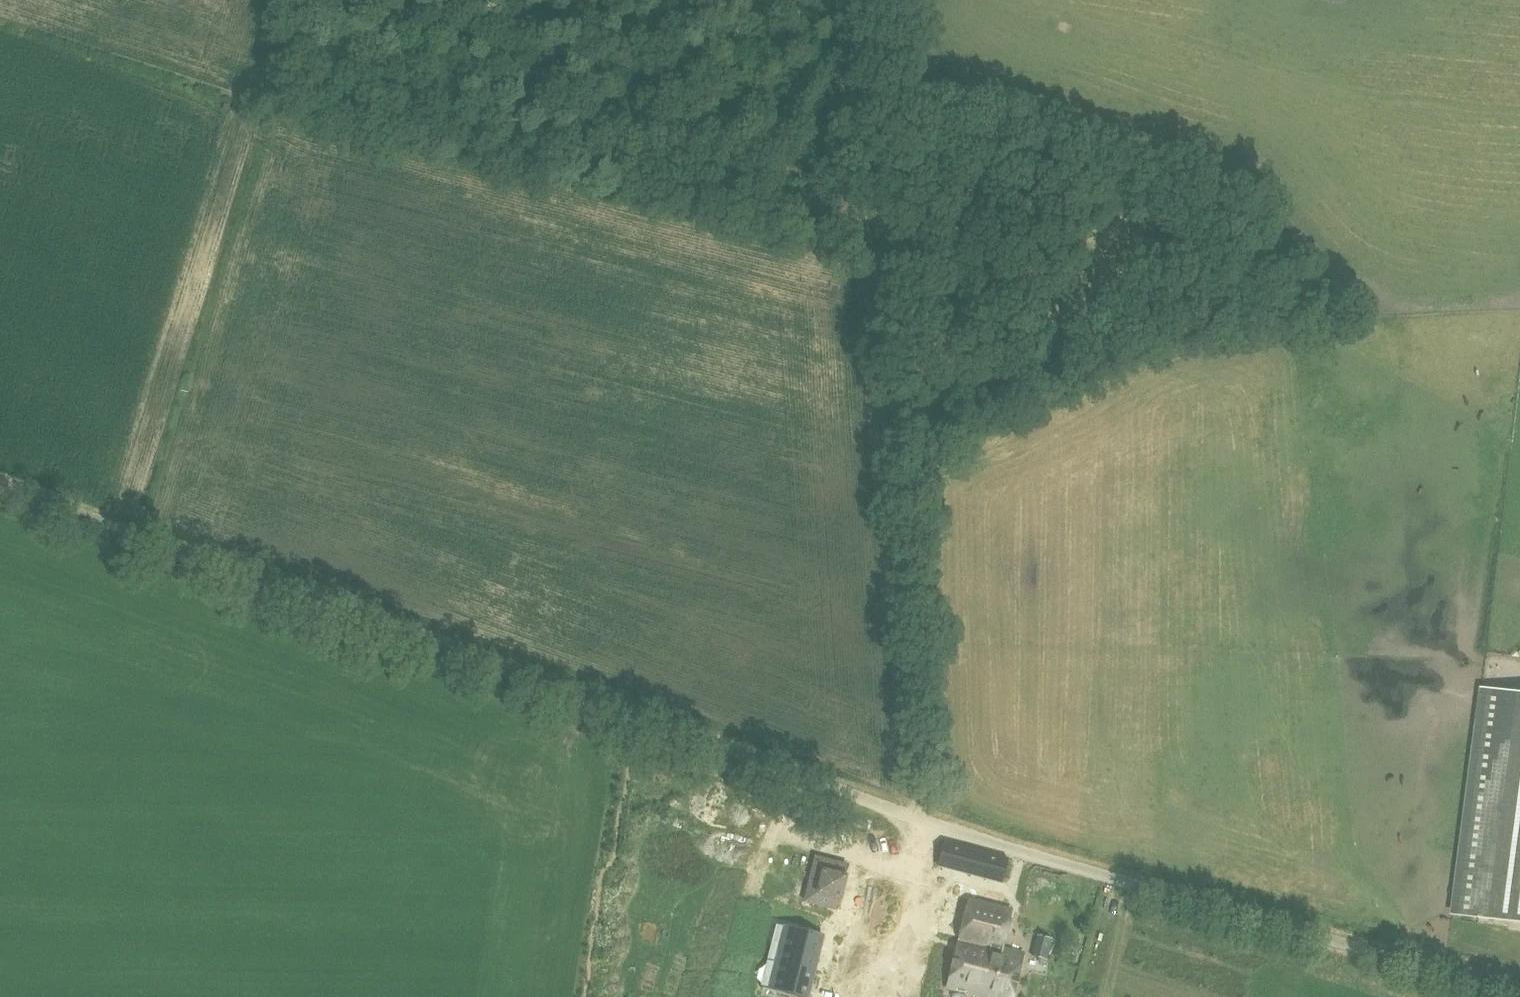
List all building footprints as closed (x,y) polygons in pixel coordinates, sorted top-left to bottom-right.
[(1482,688),(1452,913),(1519,922),(1519,693),(1482,688)] [(899,842),(824,835),(819,886),(873,890),(873,887),(895,889),(899,842)] [(946,988),(983,996),(1012,996),(1023,954),(1002,949),(1012,910),(969,899),(946,988)] [(782,926),(772,962),(811,972),(820,936),(782,926)] [(1051,939),(1035,935),(1031,957),(1046,961),(1051,939)] [(765,989),(794,996),(804,996),(811,972),(772,962),(765,989)]
